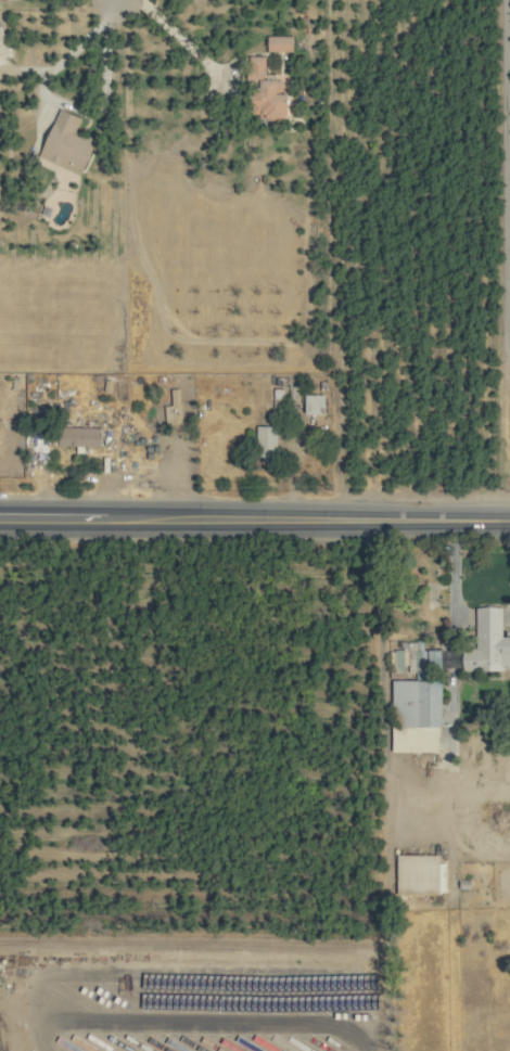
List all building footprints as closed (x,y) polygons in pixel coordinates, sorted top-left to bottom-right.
[(12,50),(2,24),(0,25),(0,55),(12,50)] [(267,35),(268,51),(294,51),(293,35),(267,35)] [(265,55),(252,55),(253,116),(290,116),(289,92),(277,92),(277,78),(266,78),(265,55)] [(96,137),(77,131),(82,115),(59,108),(42,159),(83,173),(96,137)] [(324,412),(324,393),(305,393),(306,413),(324,412)] [(278,425),(258,424),(256,458),(277,459),(278,425)] [(59,445),(102,446),(102,427),(59,426),(59,445)] [(503,607),(476,606),(476,649),(463,649),(463,669),(509,670),(509,635),(503,635),(503,607)] [(442,649),(423,649),(422,666),(441,666),(442,649)] [(443,680),(394,679),(392,751),(441,752),(443,680)] [(398,894),(441,894),(441,854),(398,853),(398,894)]
